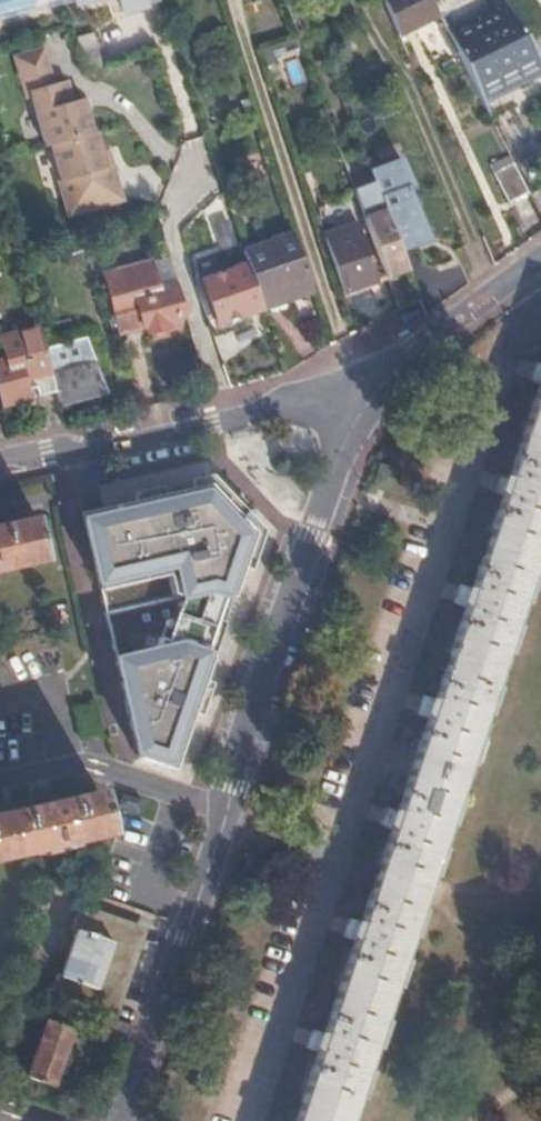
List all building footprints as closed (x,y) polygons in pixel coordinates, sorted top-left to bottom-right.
[(79,17),(74,0),(0,0),(0,31),(79,17)] [(144,0),(74,0),(79,17),(80,19),(121,7),(127,25),(149,19),(144,0)] [(438,14),(432,0),(384,0),(398,32),(438,14)] [(540,91),(540,64),(525,36),(511,12),(503,0),(466,0),(439,15),(460,56),(491,119),(540,91)] [(150,22),(149,19),(127,25),(128,28),(150,22)] [(94,43),(78,46),(85,81),(101,79),(94,43)] [(31,101),(43,153),(48,151),(92,141),(84,106),(72,108),(67,86),(54,90),(45,54),(16,60),(25,102),(31,101)] [(283,62),(290,87),(305,83),(298,58),(283,62)] [(379,131),(403,194),(409,191),(385,129),(379,131)] [(401,194),(403,194),(379,131),(359,139),(373,175),(378,187),(387,211),(407,263),(425,255),(401,194)] [(53,187),(68,220),(124,207),(109,175),(103,176),(98,158),(95,141),(92,141),(48,151),(56,187),(53,187)] [(105,156),(98,158),(103,176),(109,175),(105,156)] [(509,201),(529,191),(513,161),(494,171),(509,201)] [(378,187),(373,175),(357,181),(361,193),(378,187)] [(410,270),(407,263),(387,211),(364,220),(386,279),(410,270)] [(325,240),(343,292),(375,280),(357,229),(325,240)] [(20,252),(16,234),(8,237),(12,254),(20,252)] [(245,256),(249,269),(263,313),(310,297),(292,241),(245,256)] [(176,311),(182,309),(178,291),(161,295),(154,269),(107,281),(116,317),(137,311),(142,332),(147,331),(149,339),(169,334),(167,326),(179,323),(176,311)] [(216,329),(263,314),(263,313),(249,269),(202,285),(216,329)] [(45,350),(40,327),(0,338),(6,359),(0,360),(0,405),(28,398),(26,388),(24,381),(33,378),(36,386),(39,395),(55,391),(45,350)] [(58,402),(103,389),(86,335),(45,350),(55,391),(58,402)] [(540,542),(540,367),(537,380),(540,382),(508,478),(504,478),(500,490),(503,493),(471,588),(468,587),(462,603),(465,604),(434,700),(430,699),(425,715),(428,716),(397,810),(394,809),(388,826),(391,827),(360,922),(356,921),(350,939),(354,939),(323,1034),(320,1033),(314,1049),(317,1051),(294,1120),(348,1120),(410,935),(540,542)] [(24,381),(26,388),(36,386),(33,378),(24,381)] [(212,482),(86,510),(104,587),(169,573),(172,593),(185,600),(179,623),(113,638),(136,757),(178,772),(258,526),(212,482)] [(0,525),(0,571),(46,560),(36,517),(0,525)] [(35,807),(54,802),(50,787),(31,792),(35,807)] [(108,833),(99,792),(54,802),(35,807),(0,815),(0,858),(108,833)] [(143,800),(121,793),(117,807),(139,814),(143,800)] [(98,1014),(104,1016),(120,972),(136,927),(80,908),(71,931),(76,933),(60,975),(56,974),(48,997),(98,1014)] [(72,1028),(46,1019),(26,1077),(51,1085),(72,1028)]
